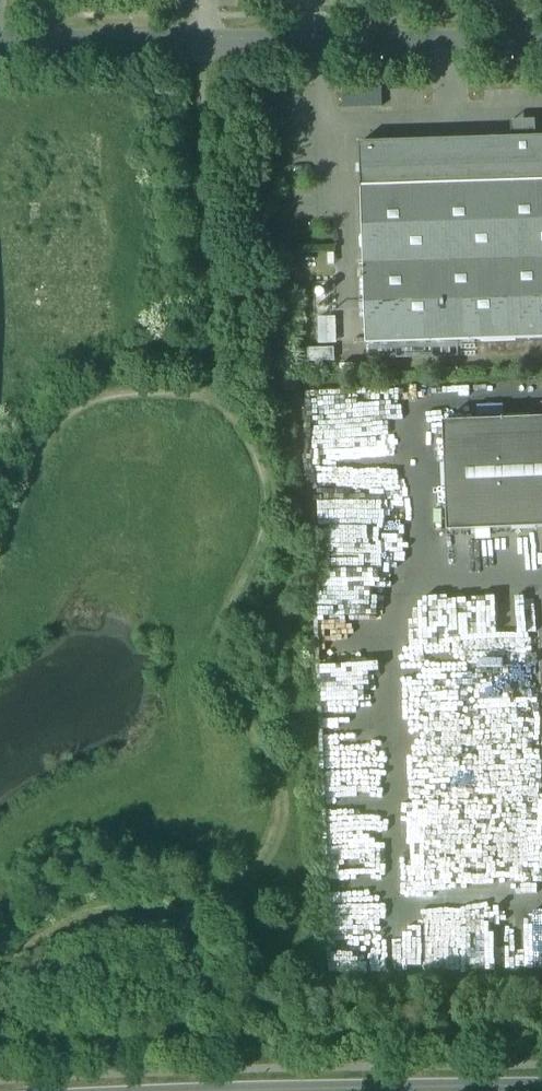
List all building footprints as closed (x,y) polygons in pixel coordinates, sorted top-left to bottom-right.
[(537,138),(536,121),(512,121),(513,139),(361,143),(362,188),(541,182),(541,138),(537,138)] [(362,188),(367,344),(541,339),(541,182),(362,188)] [(444,422),(449,531),(541,528),(541,418),(444,422)]
